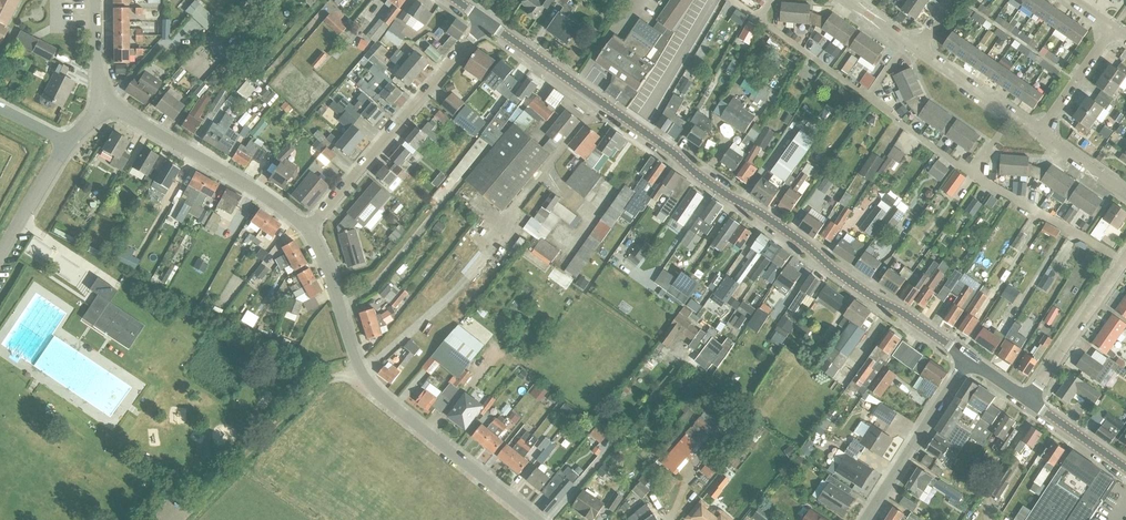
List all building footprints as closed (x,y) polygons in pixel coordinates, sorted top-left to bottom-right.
[(21,0),(0,0),(0,46),(1,46),(9,32),(6,30),(21,0)] [(195,0),(186,11),(207,30),(216,19),(195,0)] [(393,19),(400,10),(399,8),(405,0),(387,0),(384,4),(391,9),(382,20),(379,18),(366,35),(375,42),(386,29),(393,19)] [(398,18),(412,27),(417,20),(424,25),(432,13),(425,9),(426,8),(415,0),(411,7),(407,4),(398,18)] [(553,0),(543,0),(541,2),(539,0),(524,0),(522,3),(530,9),(527,14),(536,20),(546,6),(548,7),(553,0)] [(574,8),(568,3),(570,0),(557,0),(556,2),(564,8),(548,30),(558,37),(560,40),(562,43),(565,44),(567,44),(579,27),(567,19),(574,8)] [(606,92),(629,108),(638,93),(636,92),(638,90),(655,64),(675,33),(672,31),(694,0),(671,0),(657,21),(660,23),(656,29),(640,19),(625,41),(615,34),(596,61),(617,76),(606,92)] [(913,0),(910,0),(902,10),(916,20),(924,8),(913,0)] [(924,8),(930,0),(913,0),(924,8)] [(1034,13),(1043,0),(1026,0),(1023,5),(1034,13)] [(1045,21),(1055,7),(1045,0),(1043,0),(1034,13),(1045,21)] [(795,23),(797,4),(783,3),(783,9),(779,9),(778,22),(795,23)] [(797,4),(795,23),(812,24),(816,26),(820,15),(813,13),(813,12),(810,11),(811,5),(797,4)] [(978,9),(984,13),(987,8),(981,4),(978,9)] [(964,13),(969,17),(974,10),(969,7),(964,13)] [(1045,21),(1057,29),(1066,15),(1055,7),(1045,21)] [(113,8),(113,22),(129,22),(129,8),(113,8)] [(987,8),(984,13),(989,17),(993,12),(987,8)] [(820,15),(816,26),(821,28),(834,37),(845,21),(834,13),(830,18),(828,16),(827,17),(820,15)] [(972,17),(978,21),(981,17),(976,13),(972,17)] [(323,20),(339,35),(345,28),(329,14),(323,20)] [(1057,29),(1068,37),(1078,23),(1066,15),(1057,29)] [(981,17),(978,21),(983,25),(987,20),(981,17)] [(440,45),(436,50),(430,44),(424,51),(435,62),(441,55),(443,57),(457,41),(467,27),(455,19),(446,32),(451,35),(441,46),(440,45)] [(404,27),(394,20),(387,30),(401,42),(405,36),(401,33),(404,27)] [(1001,25),(1006,29),(1010,24),(1004,20),(1001,25)] [(857,29),(845,21),(834,37),(848,47),(856,36),(854,34),(857,29)] [(113,22),(113,36),(129,35),(136,35),(143,35),(143,29),(129,29),(129,22),(113,22)] [(1078,23),(1068,37),(1079,45),(1089,31),(1078,23)] [(1010,24),(1006,29),(1012,32),(1015,27),(1010,24)] [(995,33),(1001,37),(1004,32),(998,28),(995,33)] [(398,46),(401,42),(387,30),(379,42),(387,47),(391,41),(398,46)] [(20,31),(14,43),(50,62),(56,49),(39,40),(30,36),(20,31)] [(858,37),(856,36),(848,47),(862,56),(873,40),(861,32),(858,37)] [(943,46),(955,54),(965,40),(953,32),(943,46)] [(1004,32),(1001,37),(1006,40),(1009,36),(1004,32)] [(1024,40),(1029,44),(1033,39),(1032,39),(1033,37),(1028,34),(1024,40)] [(113,36),(114,49),(129,49),(129,35),(113,36)] [(366,50),(371,40),(363,36),(358,46),(366,50)] [(1033,39),(1029,44),(1035,48),(1038,43),(1033,39)] [(884,48),(873,40),(862,56),(876,66),(884,55),(881,53),(884,48)] [(955,54),(966,62),(976,48),(965,40),(955,54)] [(252,47),(250,50),(243,44),(240,48),(246,53),(242,59),(252,68),(263,57),(252,47)] [(1018,49),(1023,53),(1027,48),(1021,44),(1018,49)] [(364,57),(383,72),(387,67),(374,55),(377,51),(372,47),(364,57)] [(312,61),(317,66),(329,54),(323,48),(312,61)] [(966,62),(978,69),(987,56),(976,48),(966,62)] [(1027,48),(1023,53),(1029,56),(1032,52),(1027,48)] [(129,49),(114,49),(114,63),(129,63),(129,55),(136,55),(136,49),(129,49)] [(1046,56),(1052,60),(1055,55),(1056,53),(1051,49),(1046,56)] [(415,51),(409,58),(401,51),(397,56),(398,58),(417,74),(427,62),(415,51)] [(466,69),(484,81),(485,80),(493,71),(489,69),(494,61),(479,51),(466,69)] [(850,73),(862,58),(854,52),(842,68),(850,73)] [(398,58),(397,56),(394,54),(389,59),(394,63),(391,66),(393,72),(395,74),(394,75),(407,86),(417,74),(398,58)] [(1055,55),(1052,60),(1057,64),(1061,59),(1055,55)] [(978,69),(989,77),(999,63),(987,56),(978,69)] [(1040,65),(1046,68),(1049,63),(1044,60),(1040,65)] [(493,71),(485,80),(486,81),(495,89),(496,89),(507,98),(508,99),(520,85),(519,84),(509,75),(513,70),(502,61),(493,72),(493,71)] [(43,98),(62,107),(74,82),(64,77),(68,68),(55,62),(50,71),(55,73),(43,98)] [(989,77),(1000,85),(1010,71),(999,63),(989,77)] [(1049,63),(1046,68),(1051,72),(1055,67),(1049,63)] [(1103,75),(1120,86),(1125,77),(1125,66),(1121,63),(1117,69),(1111,64),(1103,75)] [(764,82),(768,85),(777,70),(773,67),(764,82)] [(906,70),(905,67),(893,73),(900,89),(918,80),(912,67),(906,70)] [(1000,85),(1012,93),(1021,79),(1010,71),(1000,85)] [(392,80),(383,72),(370,87),(377,93),(391,105),(401,93),(389,83),(392,80)] [(146,73),(140,82),(135,79),(132,83),(131,83),(126,91),(146,104),(151,97),(153,98),(163,83),(146,73)] [(752,94),(749,98),(762,107),(773,90),(748,74),(740,86),(752,94)] [(1102,90),(1098,95),(1111,104),(1115,98),(1112,97),(1120,86),(1103,75),(1096,86),(1102,90)] [(507,102),(517,109),(527,96),(529,97),(537,86),(528,78),(515,95),(513,93),(509,99),(507,102)] [(686,79),(679,91),(685,95),(692,82),(686,79)] [(1012,93),(1023,101),(1033,87),(1021,79),(1012,93)] [(918,80),(900,89),(907,103),(912,109),(921,101),(919,99),(920,98),(918,96),(924,93),(918,80)] [(255,89),(246,81),(237,92),(246,100),(255,89)] [(358,87),(372,99),(377,93),(370,87),(363,81),(358,87)] [(222,86),(207,110),(216,115),(231,91),(222,86)] [(557,87),(549,100),(560,107),(569,94),(557,87)] [(1033,87),(1023,101),(1035,109),(1044,95),(1033,87)] [(184,106),(178,102),(182,97),(170,88),(156,107),(173,120),(184,106)] [(442,106),(454,116),(465,103),(453,93),(442,106)] [(663,116),(657,126),(676,139),(683,129),(687,122),(676,115),(685,100),(675,94),(663,116)] [(198,97),(188,115),(181,126),(194,133),(202,119),(199,117),(208,103),(206,102),(209,98),(203,95),(201,99),(198,97)] [(343,97),(337,104),(346,110),(356,120),(357,120),(361,115),(373,125),(383,113),(371,103),(373,101),(365,95),(360,101),(359,100),(354,106),(343,97)] [(766,107),(767,107),(762,116),(767,119),(773,110),(772,110),(779,98),(774,95),(766,107)] [(1088,97),(1081,107),(1097,118),(1104,108),(1106,110),(1111,104),(1098,95),(1094,101),(1088,97)] [(504,134),(493,147),(494,147),(476,169),(466,181),(490,201),(502,212),(550,154),(524,131),(532,121),(534,118),(539,123),(541,120),(543,122),(545,119),(547,121),(555,112),(536,96),(529,105),(513,123),(504,134)] [(721,116),(745,132),(756,116),(743,108),(745,105),(734,97),(721,116)] [(349,129),(343,135),(356,145),(364,135),(352,125),(356,120),(346,110),(337,104),(333,100),(328,106),(340,116),(338,120),(349,129)] [(923,104),(921,101),(912,109),(917,115),(930,124),(941,108),(930,100),(926,105),(924,103),(923,104)] [(488,143),(493,147),(504,134),(500,131),(517,109),(507,102),(473,147),(449,177),(456,183),(488,143)] [(466,106),(455,120),(475,137),(487,123),(476,114),(466,106)] [(1097,118),(1081,107),(1073,118),(1080,122),(1075,128),(1087,137),(1093,128),(1091,127),(1097,118)] [(941,108),(930,124),(944,134),(951,123),(949,122),(953,116),(941,108)] [(549,143),(556,149),(579,121),(567,110),(547,135),(552,139),(549,143)] [(435,116),(446,125),(451,120),(440,111),(435,116)] [(698,111),(686,129),(691,132),(687,138),(700,147),(709,135),(713,129),(713,121),(698,111)] [(203,139),(215,147),(220,138),(229,127),(234,119),(225,113),(218,125),(213,123),(203,139)] [(254,113),(245,124),(251,129),(260,118),(254,113)] [(261,119),(249,133),(256,139),(268,125),(261,119)] [(954,125),(951,123),(944,134),(958,143),(969,128),(957,120),(954,125)] [(406,139),(407,140),(406,141),(417,150),(422,144),(428,136),(436,142),(439,139),(437,135),(432,130),(434,127),(428,122),(421,130),(418,127),(412,134),(411,133),(406,139)] [(730,148),(721,161),(735,171),(750,148),(764,128),(755,123),(742,143),(745,145),(743,149),(738,146),(734,151),(730,148)] [(586,126),(569,145),(586,160),(583,162),(586,164),(589,159),(588,159),(597,147),(594,144),(600,137),(593,131),(592,131),(586,126)] [(220,138),(215,147),(227,155),(240,135),(234,131),(229,127),(220,138)] [(765,127),(754,144),(762,148),(765,150),(775,134),(765,127)] [(981,136),(969,128),(958,143),(972,153),(980,143),(977,141),(981,136)] [(313,135),(321,142),(325,137),(317,130),(313,135)] [(589,159),(586,164),(592,169),(604,153),(609,156),(615,146),(619,149),(626,140),(612,130),(599,148),(597,147),(588,159),(589,159)] [(801,130),(772,171),(775,174),(787,182),(791,175),(793,172),(797,167),(816,141),(801,130)] [(110,164),(121,171),(129,156),(122,152),(129,142),(113,133),(103,150),(110,154),(109,156),(113,159),(110,164)] [(356,145),(343,135),(339,140),(331,133),(327,139),(347,156),(356,145)] [(232,158),(246,167),(251,159),(259,164),(267,151),(259,146),(250,141),(246,147),(241,144),(237,149),(232,158)] [(282,161),(280,164),(270,179),(283,189),(291,178),(295,180),(298,176),(298,168),(285,159),(295,148),(290,144),(278,157),(282,161)] [(745,162),(736,175),(741,178),(741,179),(745,182),(746,181),(747,182),(757,168),(752,165),(762,148),(754,144),(744,161),(745,162)] [(391,159),(396,163),(408,174),(411,171),(408,169),(412,165),(406,159),(411,153),(402,145),(391,159)] [(151,167),(158,156),(143,147),(132,166),(146,175),(143,179),(150,182),(157,170),(151,167)] [(326,147),(321,153),(330,161),(335,156),(326,147)] [(859,174),(870,181),(884,160),(873,153),(859,174)] [(1014,175),(1016,155),(1002,154),(1001,161),(998,161),(997,173),(1014,175)] [(1030,157),(1016,155),(1014,175),(1031,176),(1035,178),(1039,167),(1033,164),(1033,163),(1030,163),(1030,157)] [(636,193),(624,210),(635,217),(640,210),(643,212),(649,203),(651,199),(651,198),(652,196),(647,192),(651,187),(652,187),(666,167),(652,156),(651,157),(640,173),(644,176),(633,191),(636,193)] [(878,173),(884,176),(894,161),(889,157),(878,173)] [(941,181),(949,170),(937,161),(929,172),(941,181)] [(166,162),(151,187),(165,195),(180,170),(166,162)] [(583,162),(567,183),(585,198),(602,177),(592,169),(586,164),(583,162)] [(408,174),(396,163),(390,169),(385,165),(376,176),(390,188),(399,177),(402,181),(408,174)] [(787,182),(776,197),(782,201),(784,203),(782,207),(790,213),(793,209),(803,195),(798,191),(815,167),(808,163),(805,168),(802,168),(801,170),(797,167),(793,172),(799,176),(796,179),(791,175),(787,182)] [(1046,169),(1039,167),(1035,178),(1039,179),(1053,189),(1064,172),(1053,164),(1049,170),(1046,168),(1046,169)] [(959,168),(944,188),(954,196),(970,176),(959,168)] [(670,198),(661,211),(656,218),(664,223),(691,184),(671,169),(651,198),(652,198),(649,204),(653,207),(663,193),(670,198)] [(200,192),(207,179),(196,172),(183,195),(188,198),(184,204),(191,208),(194,202),(195,202),(200,192)] [(1075,180),(1064,172),(1053,189),(1067,198),(1074,187),(1072,185),(1075,180)] [(293,195),(310,208),(328,187),(311,173),(293,195)] [(763,177),(751,193),(769,206),(776,197),(787,182),(775,174),(770,182),(763,177)] [(818,189),(826,194),(835,181),(827,176),(818,189)] [(219,185),(207,179),(200,192),(195,202),(194,202),(201,206),(207,196),(212,198),(219,185)] [(1028,183),(1018,182),(1017,195),(1026,196),(1028,183)] [(350,214),(345,219),(355,227),(359,222),(364,226),(390,196),(375,183),(349,213),(350,214)] [(1074,187),(1067,198),(1081,208),(1092,192),(1080,184),(1077,189),(1074,187)] [(636,193),(633,191),(626,185),(597,225),(565,271),(556,265),(552,271),(570,285),(575,279),(575,280),(612,228),(624,210),(636,193)] [(216,206),(225,211),(232,215),(241,197),(226,189),(216,206)] [(692,190),(673,218),(679,222),(684,226),(703,198),(704,198),(692,189),(692,190)] [(592,190),(586,199),(590,202),(597,193),(592,190)] [(1032,202),(1039,207),(1047,196),(1040,190),(1032,202)] [(839,203),(846,207),(853,196),(847,192),(839,203)] [(994,192),(989,202),(998,207),(1003,198),(994,192)] [(1104,200),(1092,192),(1081,208),(1095,218),(1102,207),(1100,205),(1104,200)] [(523,229),(534,238),(529,245),(552,262),(560,251),(545,240),(561,218),(570,225),(577,216),(559,202),(561,199),(553,193),(534,218),(532,217),(523,229)] [(691,230),(682,244),(687,248),(697,234),(696,234),(699,230),(707,235),(713,226),(711,224),(724,206),(713,198),(690,230),(691,230)] [(974,199),(965,212),(972,217),(981,204),(974,199)] [(216,203),(210,200),(198,221),(204,225),(216,203)] [(901,201),(896,208),(894,206),(880,224),(890,232),(904,214),(909,207),(901,201)] [(179,213),(183,206),(176,203),(168,219),(180,225),(185,215),(179,213)] [(1101,240),(1105,234),(1104,233),(1111,223),(1118,228),(1119,227),(1121,228),(1124,223),(1123,222),(1125,217),(1125,212),(1115,204),(1105,219),(1103,218),(1092,234),(1101,240)] [(860,228),(871,236),(888,213),(877,205),(860,228)] [(813,210),(827,222),(831,218),(816,206),(813,210)] [(846,207),(835,223),(831,221),(820,236),(832,243),(852,211),(846,207)] [(1062,219),(1070,224),(1078,212),(1071,207),(1062,219)] [(251,221),(262,229),(271,217),(260,209),(251,221)] [(221,217),(214,213),(205,228),(215,233),(219,226),(217,225),(221,217)] [(809,213),(799,228),(814,239),(825,223),(809,213)] [(271,217),(262,229),(273,237),(281,224),(271,217)] [(728,243),(740,225),(729,217),(711,243),(722,251),(728,243)] [(355,227),(345,219),(343,222),(346,233),(340,235),(349,267),(365,263),(355,228),(355,227)] [(1044,231),(1059,237),(1063,226),(1048,221),(1044,231)] [(752,233),(740,225),(728,243),(732,247),(734,244),(741,249),(752,233)] [(53,232),(77,244),(79,240),(55,228),(53,232)] [(1021,231),(1011,246),(1018,251),(1028,235),(1021,231)] [(253,241),(256,238),(249,233),(246,238),(252,241),(253,242),(253,241)] [(762,254),(771,241),(771,240),(762,234),(752,248),(755,251),(734,280),(728,276),(715,294),(720,298),(717,303),(723,307),(726,302),(728,303),(762,254)] [(203,250),(215,256),(221,244),(209,238),(203,250)] [(261,242),(256,238),(253,241),(253,242),(258,246),(261,242)] [(834,252),(851,264),(864,244),(857,240),(853,246),(843,239),(834,252)] [(641,240),(627,258),(637,266),(651,248),(641,240)] [(275,259),(278,265),(300,252),(294,241),(282,247),(285,253),(275,259)] [(766,257),(750,279),(754,282),(759,274),(764,268),(765,268),(771,261),(773,262),(782,249),(771,241),(762,254),(766,257)] [(874,253),(877,249),(871,245),(856,266),(855,267),(872,278),(882,263),(877,259),(879,256),(874,253)] [(87,251),(108,261),(110,256),(90,246),(87,251)] [(528,248),(524,252),(548,272),(552,268),(528,248)] [(791,255),(782,249),(773,262),(774,263),(771,269),(770,268),(763,277),(772,283),(791,255)] [(978,265),(985,253),(980,250),(973,262),(978,265)] [(300,252),(278,265),(281,270),(291,264),(295,271),(307,264),(300,252)] [(199,255),(194,266),(206,271),(211,260),(199,255)] [(164,270),(167,269),(170,275),(178,271),(171,256),(160,261),(164,270)] [(911,306),(915,301),(940,265),(934,261),(925,274),(924,273),(914,287),(909,283),(899,297),(911,306)] [(940,265),(915,301),(925,307),(935,293),(932,290),(943,274),(945,276),(951,266),(943,261),(940,265)] [(270,270),(261,264),(253,273),(262,280),(270,270)] [(790,291),(802,274),(787,264),(773,284),(787,294),(789,290),(790,291)] [(907,280),(913,272),(904,267),(899,274),(890,268),(879,284),(896,295),(906,280),(907,280)] [(1023,283),(1028,270),(1021,267),(1016,280),(1023,283)] [(290,287),(293,292),(316,280),(309,268),(297,275),(301,281),(290,287)] [(664,269),(662,273),(655,282),(668,291),(677,279),(664,269)] [(695,275),(701,279),(704,273),(698,269),(695,275)] [(270,277),(275,281),(280,275),(275,271),(270,277)] [(944,288),(950,293),(959,280),(962,274),(957,271),(955,273),(954,273),(944,288)] [(683,272),(673,286),(668,293),(685,305),(700,284),(683,272)] [(396,274),(390,281),(378,293),(383,298),(401,279),(396,274)] [(1045,274),(1037,286),(1047,292),(1055,280),(1045,274)] [(578,283),(587,288),(591,279),(581,275),(578,283)] [(718,285),(722,279),(717,275),(712,281),(718,285)] [(811,275),(790,307),(783,317),(790,322),(808,294),(812,297),(822,283),(811,275)] [(90,290),(110,303),(118,291),(98,278),(90,290)] [(316,280),(293,292),(286,311),(298,315),(302,303),(310,299),(322,292),(316,280)] [(959,280),(950,293),(958,298),(944,319),(954,326),(964,310),(961,308),(974,289),(959,280)] [(826,302),(838,311),(846,300),(827,285),(816,300),(814,298),(808,307),(813,311),(819,302),(824,306),(826,302)] [(984,286),(980,291),(966,312),(968,313),(958,329),(969,336),(980,321),(975,317),(988,297),(992,291),(984,286)] [(390,304),(396,308),(409,293),(403,288),(390,304)] [(290,296),(286,294),(286,292),(280,290),(276,300),(287,304),(290,296)] [(771,290),(759,308),(747,326),(758,333),(770,315),(767,313),(778,295),(771,290)] [(1125,296),(1116,311),(1125,318),(1125,296)] [(1001,298),(992,310),(984,321),(992,326),(995,322),(1000,315),(1002,317),(1010,305),(1001,298)] [(692,299),(688,305),(698,312),(702,306),(692,299)] [(845,331),(833,347),(818,367),(833,378),(874,320),(869,317),(872,312),(855,300),(845,316),(846,316),(839,326),(845,331)] [(93,305),(85,318),(92,322),(100,310),(93,305)] [(131,342),(141,327),(107,305),(97,320),(131,342)] [(361,313),(365,327),(378,322),(391,315),(395,313),(391,306),(387,308),(389,311),(381,316),(381,314),(377,315),(375,309),(361,313)] [(675,333),(678,330),(693,341),(689,345),(695,350),(701,341),(706,334),(701,330),(700,332),(691,325),(692,323),(687,319),(692,313),(684,307),(659,341),(667,347),(676,334),(675,333)] [(1053,307),(1045,322),(1051,325),(1059,311),(1053,307)] [(1103,329),(1117,339),(1125,329),(1125,323),(1113,314),(1103,329)] [(378,322),(365,327),(369,340),(383,336),(381,328),(388,326),(387,324),(394,320),(391,315),(378,322)] [(1005,348),(1000,355),(1005,359),(1005,360),(1009,363),(1010,362),(1011,363),(1020,349),(1027,338),(1018,332),(1023,325),(1016,321),(1004,339),(1007,341),(1003,347),(1005,348)] [(811,331),(800,323),(796,329),(807,337),(811,331)] [(458,324),(438,349),(465,370),(484,345),(458,324)] [(869,389),(885,367),(888,362),(893,356),(913,371),(914,370),(923,356),(924,356),(904,341),(907,336),(892,326),(848,387),(857,393),(858,390),(864,395),(868,389),(869,389)] [(704,355),(699,361),(709,369),(713,364),(718,368),(726,358),(735,344),(728,338),(723,345),(713,337),(717,332),(711,328),(706,334),(701,341),(707,346),(701,353),(704,355)] [(984,328),(975,341),(993,353),(1002,340),(1005,336),(997,330),(993,334),(984,328)] [(1117,339),(1103,329),(1093,344),(1114,358),(1116,354),(1110,350),(1117,339)] [(774,333),(766,344),(777,352),(785,340),(774,333)] [(1022,363),(1018,369),(1019,370),(1020,372),(1023,374),(1025,374),(1028,376),(1048,347),(1053,340),(1045,335),(1040,343),(1041,344),(1033,355),(1035,357),(1034,359),(1026,354),(1020,362),(1022,363)] [(410,340),(405,347),(411,352),(414,355),(415,355),(421,349),(410,340)] [(465,370),(438,349),(431,358),(440,364),(458,379),(454,385),(451,383),(442,394),(445,396),(435,408),(441,413),(451,401),(450,400),(459,389),(460,390),(472,375),(465,370)] [(1077,366),(1095,379),(1104,366),(1086,353),(1077,366)] [(647,386),(660,361),(648,354),(635,380),(647,386)] [(385,366),(379,374),(392,384),(411,359),(407,356),(398,369),(389,362),(386,367),(385,366)] [(923,356),(914,370),(927,379),(919,391),(923,394),(931,399),(948,373),(923,356)] [(1104,364),(1115,371),(1124,378),(1125,375),(1125,369),(1124,368),(1120,365),(1116,362),(1109,357),(1104,364)] [(440,364),(431,358),(423,368),(432,375),(440,364)] [(1120,365),(1124,368),(1125,365),(1125,363),(1119,358),(1116,362),(1120,365)] [(885,367),(869,389),(881,398),(897,376),(885,367)] [(522,371),(518,376),(523,380),(527,375),(522,371)] [(1072,373),(1057,395),(1069,403),(1076,393),(1094,406),(1102,394),(1072,373)] [(958,454),(969,437),(990,405),(996,397),(979,386),(978,387),(968,380),(935,430),(938,432),(933,438),(949,449),(958,454)] [(538,384),(530,394),(540,402),(548,392),(538,384)] [(431,385),(416,402),(427,411),(428,409),(432,412),(435,408),(445,396),(442,394),(431,385)] [(552,393),(548,399),(553,403),(558,397),(552,393)] [(466,394),(449,417),(466,429),(480,412),(483,406),(466,394)] [(566,403),(561,409),(570,416),(574,410),(566,403)] [(507,404),(501,411),(507,416),(513,408),(507,404)] [(875,416),(889,425),(897,413),(882,404),(875,416)] [(1001,412),(990,405),(969,437),(984,446),(996,428),(992,425),(1001,412)] [(1096,434),(1110,444),(1124,425),(1100,407),(1092,418),(1100,424),(1104,418),(1107,420),(1103,426),(1102,425),(1096,434)] [(680,472),(722,422),(707,409),(704,413),(701,410),(652,468),(656,471),(662,464),(675,475),(679,472),(680,472)] [(832,409),(825,418),(831,423),(836,428),(844,418),(832,409)] [(513,412),(508,417),(516,424),(521,419),(513,412)] [(993,433),(1001,438),(996,446),(1005,452),(1018,431),(1013,427),(1016,422),(1005,415),(993,433)] [(484,445),(493,433),(498,428),(502,422),(497,418),(488,429),(482,424),(473,437),(484,445)] [(854,439),(850,446),(862,454),(866,447),(882,457),(893,439),(864,421),(861,422),(854,433),(859,437),(857,440),(854,439)] [(508,427),(502,422),(498,428),(503,432),(508,427)] [(1033,449),(1043,434),(1031,426),(1015,449),(1021,453),(1026,444),(1033,449)] [(590,435),(600,444),(606,436),(596,427),(590,435)] [(523,448),(532,437),(526,432),(513,449),(508,445),(498,457),(509,465),(523,448)] [(493,433),(484,445),(495,454),(504,442),(493,433)] [(538,440),(533,435),(532,437),(523,448),(509,465),(520,474),(530,462),(524,458),(538,440)] [(537,448),(543,452),(550,443),(551,441),(546,437),(537,448)] [(950,457),(945,454),(949,449),(933,438),(926,450),(946,463),(950,457)] [(801,451),(805,455),(814,443),(810,440),(801,451)] [(1030,489),(1041,497),(1048,487),(1042,484),(1064,450),(1060,448),(1061,446),(1055,442),(1049,450),(1047,449),(1042,457),(1048,462),(1030,489)] [(550,443),(543,452),(537,460),(542,464),(556,447),(550,443)] [(862,454),(850,446),(845,453),(841,450),(833,462),(840,467),(837,472),(862,488),(873,470),(858,460),(862,454)] [(1103,501),(1104,502),(1118,481),(1101,470),(1072,450),(1048,487),(1041,497),(1026,519),(1091,519),(1103,501)] [(922,463),(928,466),(933,459),(927,455),(922,463)] [(1012,457),(1008,463),(988,492),(999,499),(1022,464),(1012,457)] [(719,468),(710,460),(701,471),(710,478),(719,468)] [(605,483),(615,470),(607,464),(597,477),(605,483)] [(934,464),(930,470),(939,477),(944,471),(934,464)] [(549,498),(540,508),(547,514),(580,476),(569,467),(562,474),(559,471),(542,492),(549,498)] [(528,480),(540,490),(554,473),(548,469),(544,474),(538,468),(528,480)] [(907,487),(914,491),(912,494),(919,499),(924,491),(924,492),(929,484),(931,485),(935,479),(919,469),(907,487)] [(725,471),(709,490),(718,497),(734,478),(725,471)] [(638,481),(640,483),(633,490),(642,499),(656,484),(645,474),(638,481)] [(829,483),(819,500),(844,516),(855,499),(849,496),(853,490),(831,475),(827,482),(829,483)] [(940,480),(936,488),(959,503),(964,495),(940,480)] [(581,511),(580,513),(590,519),(595,519),(605,504),(583,490),(574,505),(581,511)] [(607,507),(613,512),(623,497),(617,492),(607,507)] [(918,505),(904,496),(899,504),(913,513),(918,505)] [(1011,500),(1003,513),(1015,519),(1016,519),(1019,514),(1016,512),(1020,505),(1011,500)] [(712,514),(707,510),(709,507),(702,501),(687,519),(688,519),(732,519),(731,519),(730,517),(727,514),(725,515),(723,513),(722,512),(721,512),(720,511),(718,511),(717,511),(716,512),(715,512),(714,512),(713,513),(712,514)] [(646,505),(628,518),(630,519),(658,519),(646,505)] [(752,517),(756,519),(772,519),(774,518),(761,507),(752,517)] [(886,519),(901,519),(905,514),(894,507),(886,519)] [(811,511),(805,519),(825,519),(811,511)]
